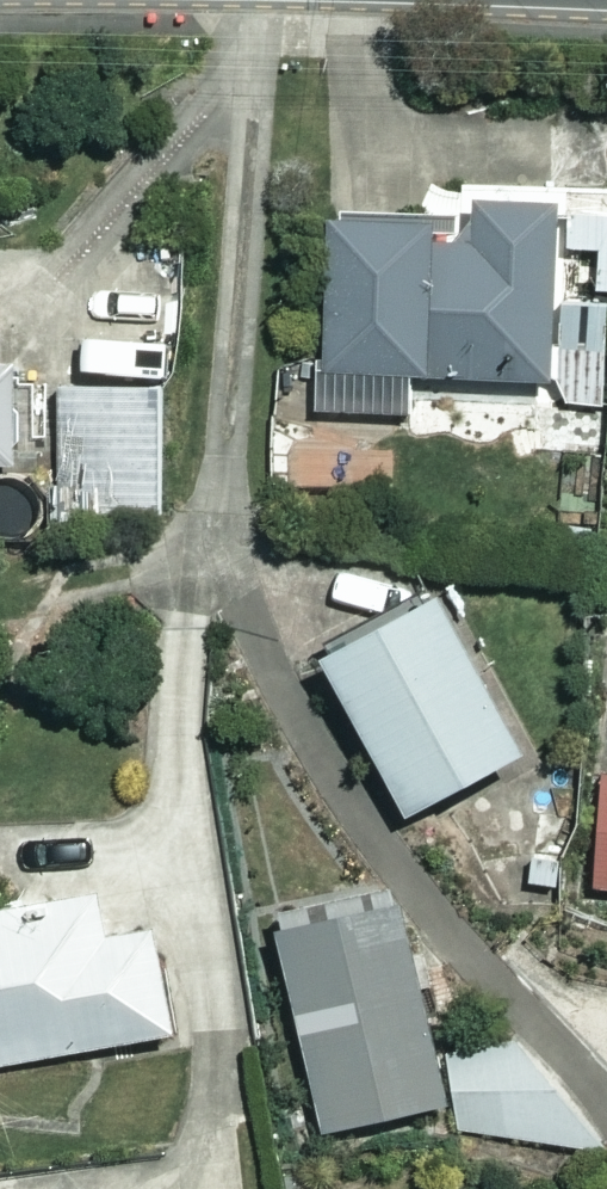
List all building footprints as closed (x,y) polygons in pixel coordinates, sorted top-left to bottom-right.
[(424,235),(424,217),(323,215),(320,409),(401,410),(402,375),(555,378),(554,400),(599,401),(601,322),(547,321),(548,198),(467,197),(466,236),(424,235)] [(13,458),(11,361),(0,361),(0,459),(13,458)] [(150,388),(57,390),(59,507),(153,505),(150,388)] [(349,428),(286,446),(303,506),(366,489),(349,428)] [(514,745),(427,586),(312,649),(400,808),(514,745)] [(602,778),(596,889),(606,890),(606,778),(602,778)] [(440,1099),(385,884),(267,915),(323,1129),(440,1099)] [(89,885),(0,902),(0,1061),(167,1029),(147,922),(98,932),(89,885)] [(547,1138),(548,1051),(457,1049),(456,1136),(547,1138)]
